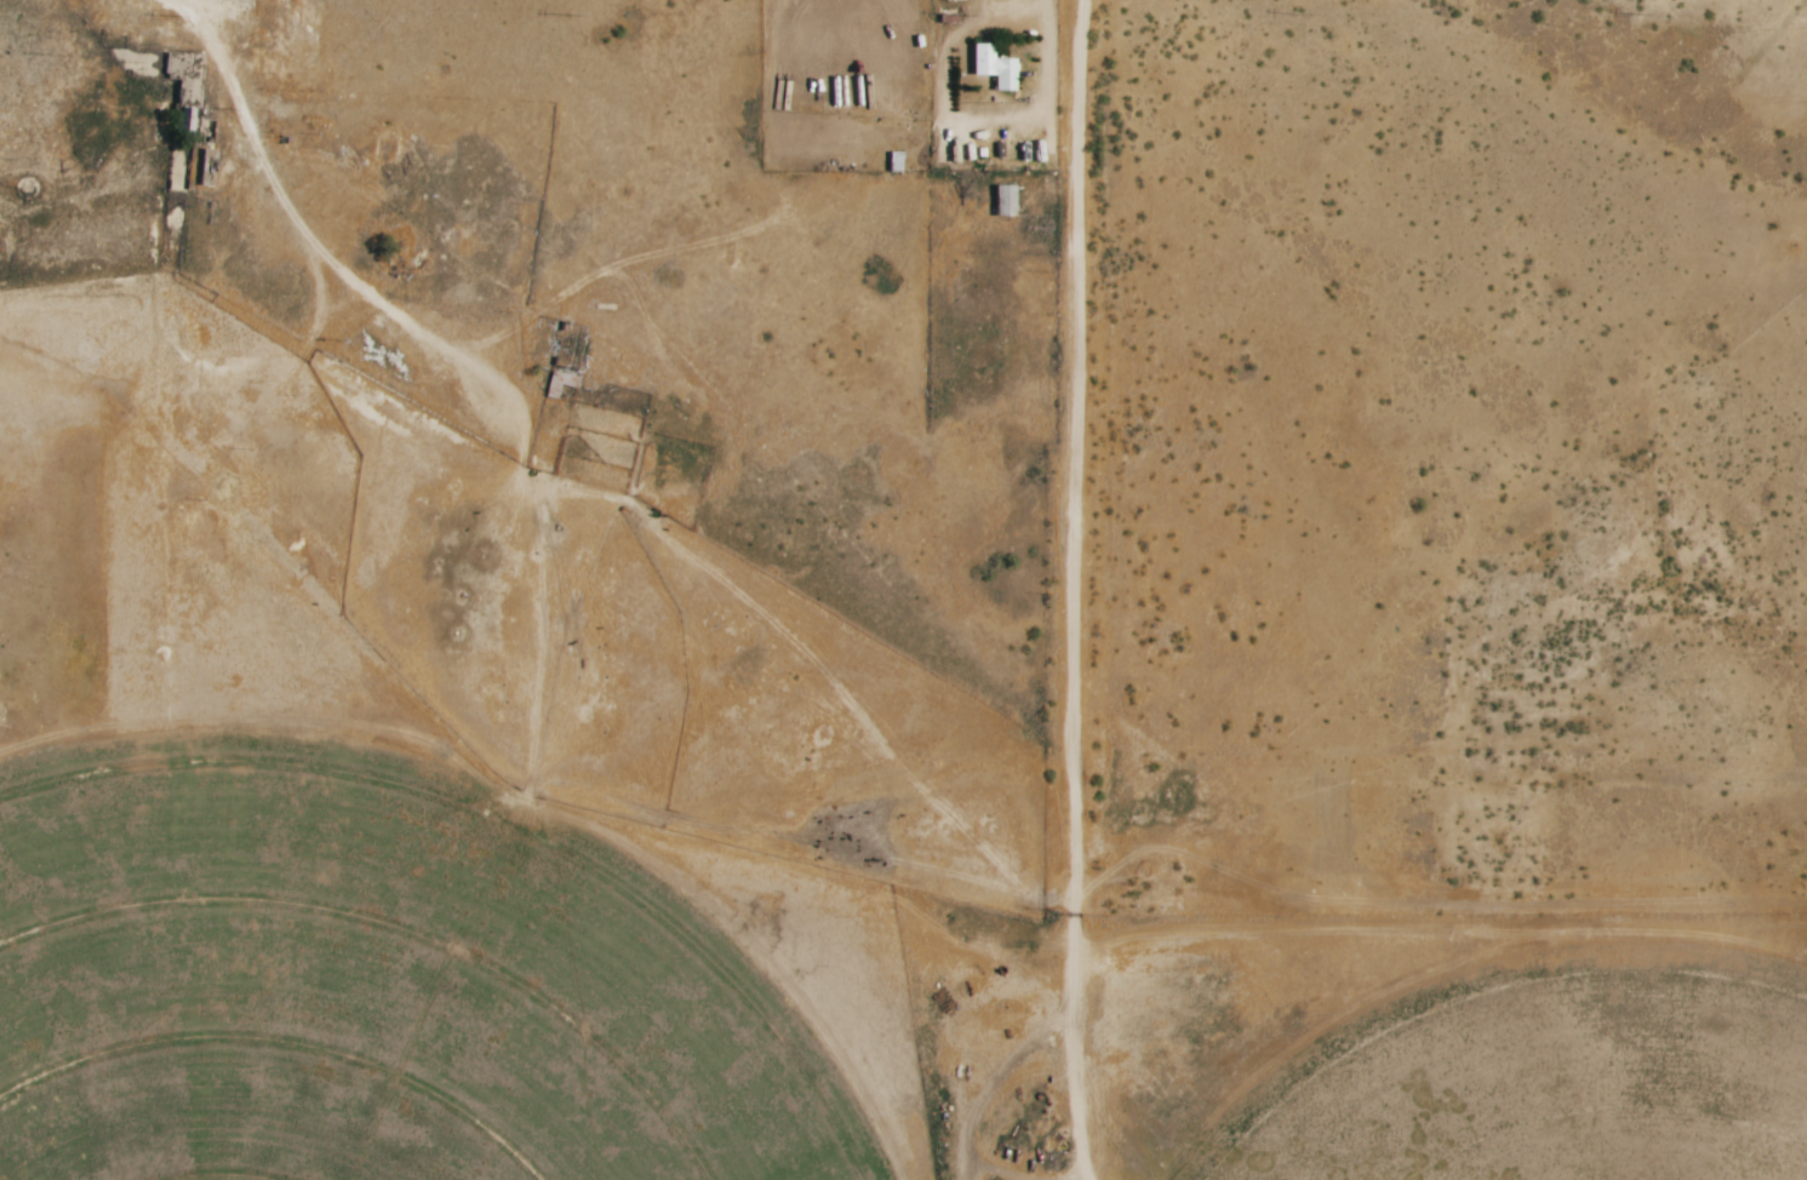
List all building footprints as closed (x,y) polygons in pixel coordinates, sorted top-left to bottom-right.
[(1018,91),(1019,59),(996,59),(997,44),(976,44),(976,76),(998,76),(998,90),(1018,91)] [(1017,185),(997,186),(998,217),(1018,216),(1017,185)]
